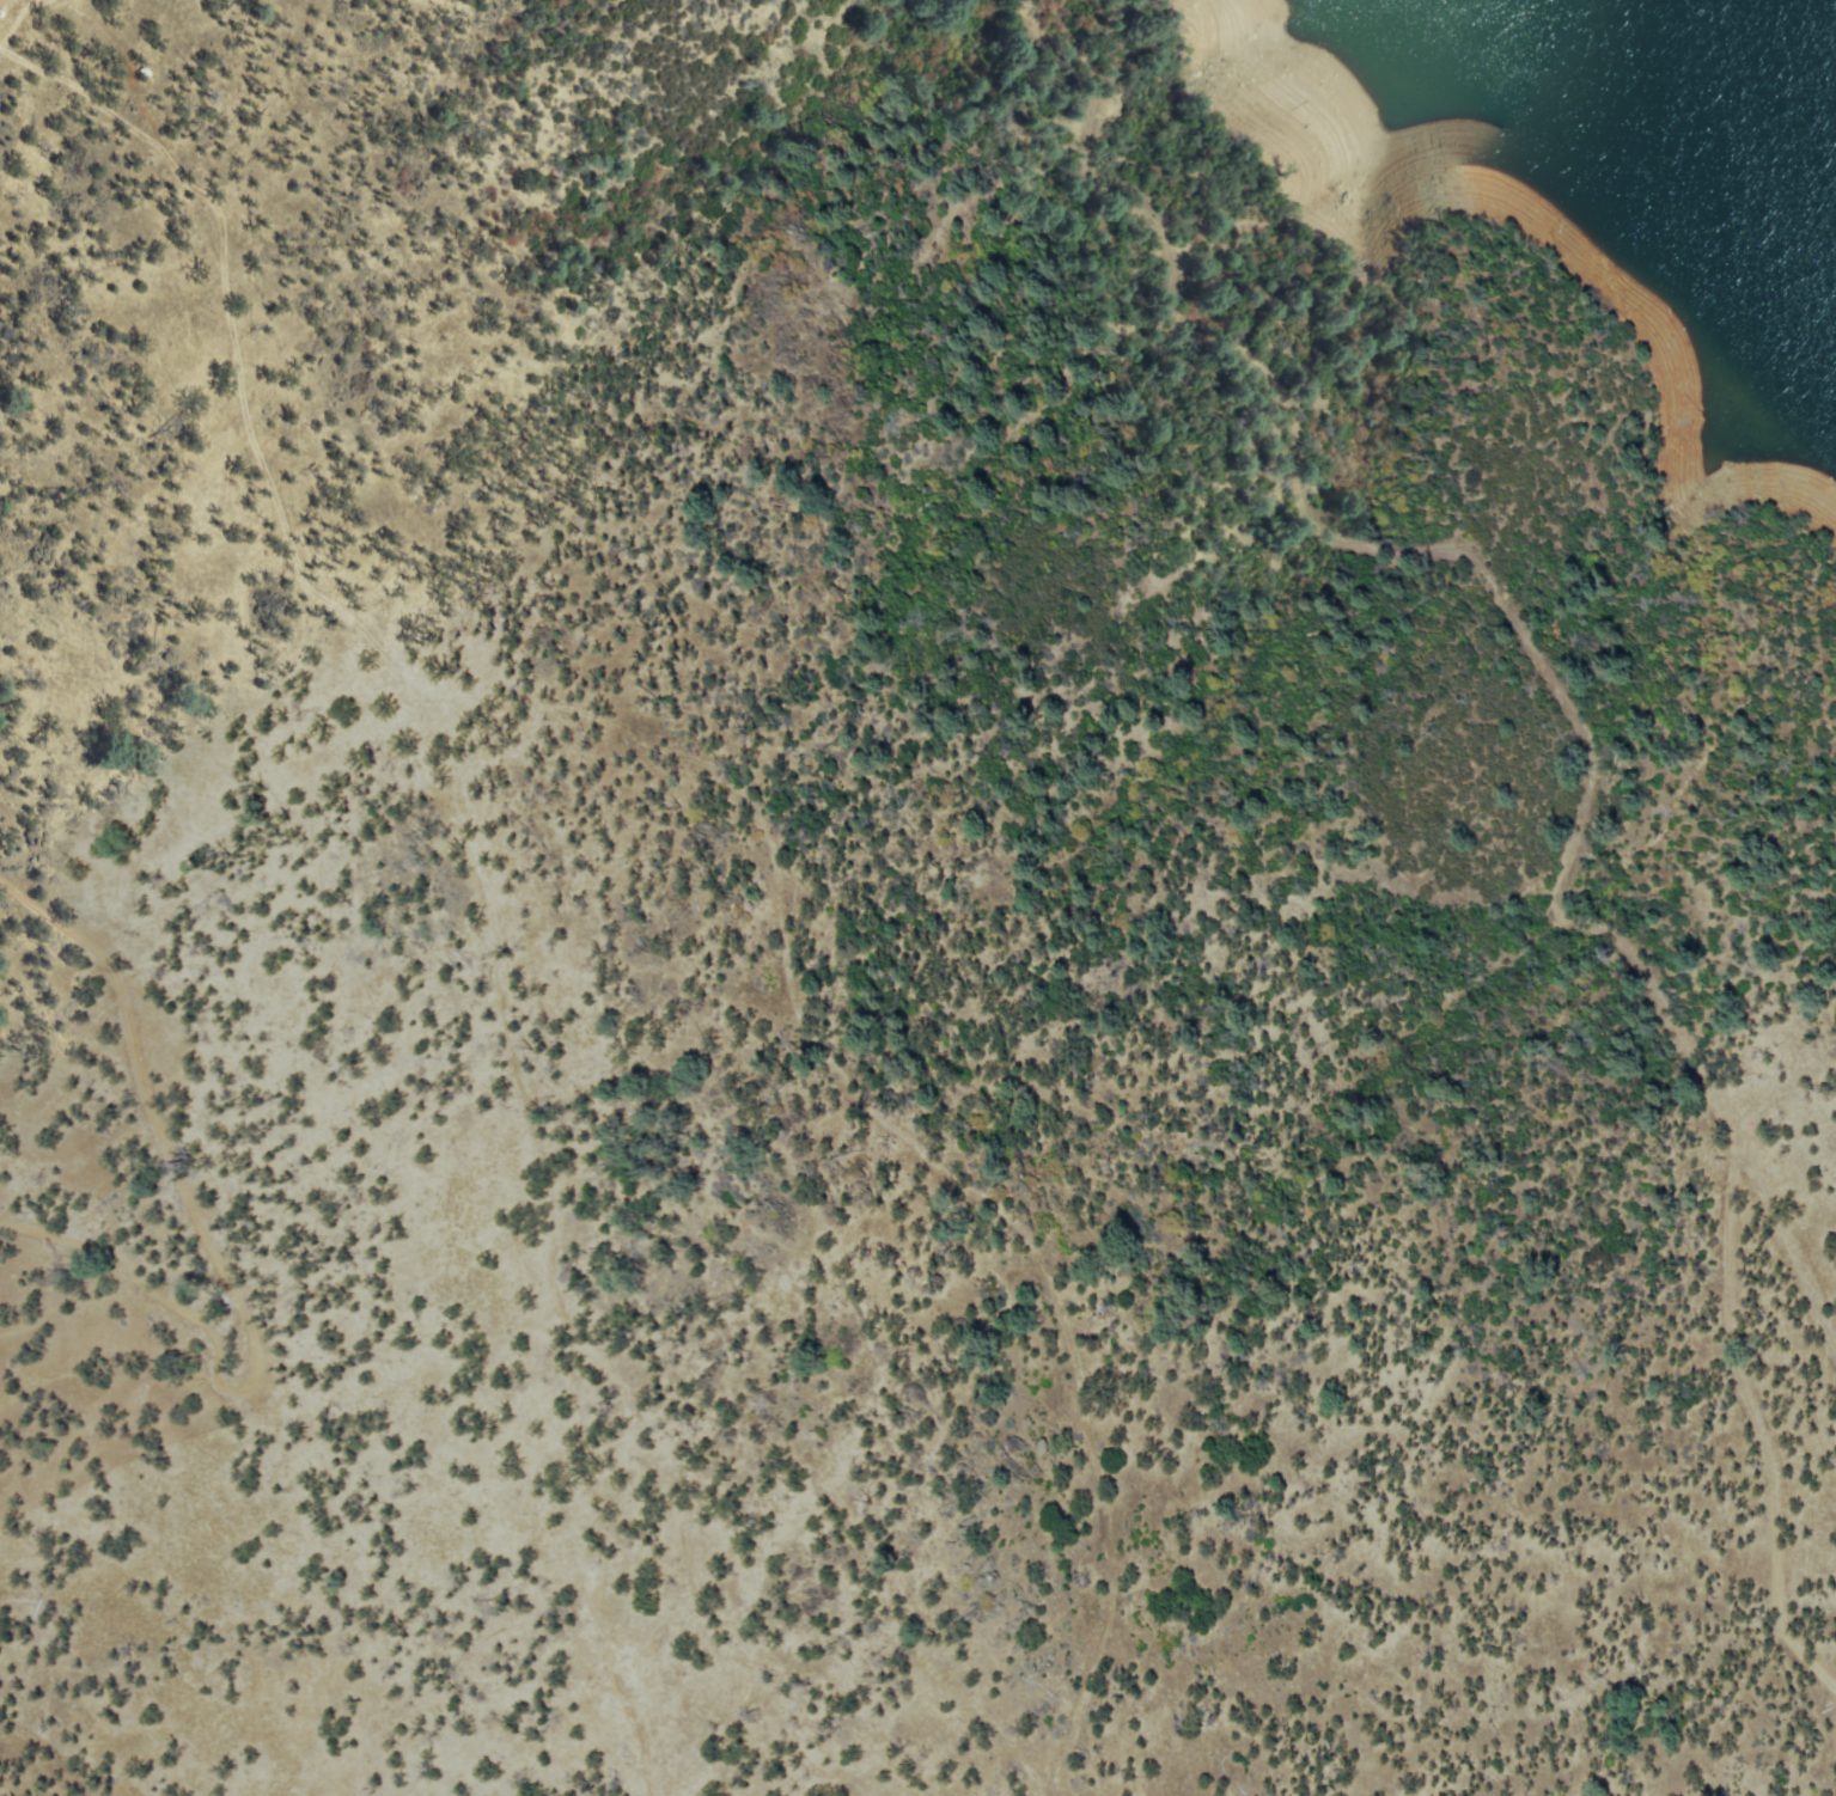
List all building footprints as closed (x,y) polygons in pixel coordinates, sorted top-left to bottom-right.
[(139,66),(147,73),(142,78),(135,71),(139,66)]
